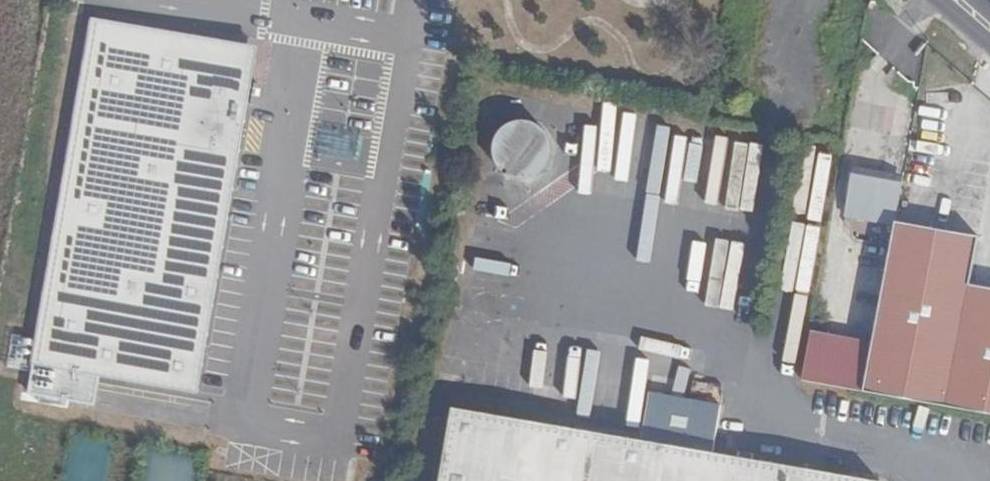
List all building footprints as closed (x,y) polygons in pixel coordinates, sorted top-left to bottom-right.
[(254,61),(238,40),(93,15),(30,399),(86,407),(92,375),(102,376),(199,390),(242,133),(244,133),(246,125),(243,125),(254,61)] [(257,43),(238,40),(254,61),(257,43)] [(609,110),(597,187),(656,196),(667,130),(624,123),(625,113),(609,110)] [(522,114),(501,157),(538,175),(560,132),(522,114)] [(673,129),(669,198),(705,200),(708,131),(673,129)] [(749,137),(746,202),(758,203),(761,137),(749,137)] [(849,215),(895,223),(900,186),(855,178),(849,215)] [(902,220),(868,389),(989,413),(989,289),(969,285),(979,236),(902,220)] [(804,227),(802,294),(817,294),(820,228),(804,227)] [(843,295),(846,274),(827,271),(823,292),(843,295)] [(802,380),(861,392),(871,342),(811,330),(802,380)] [(92,375),(86,407),(97,408),(102,376),(92,375)] [(910,477),(483,405),(468,480),(909,480),(910,477)]
